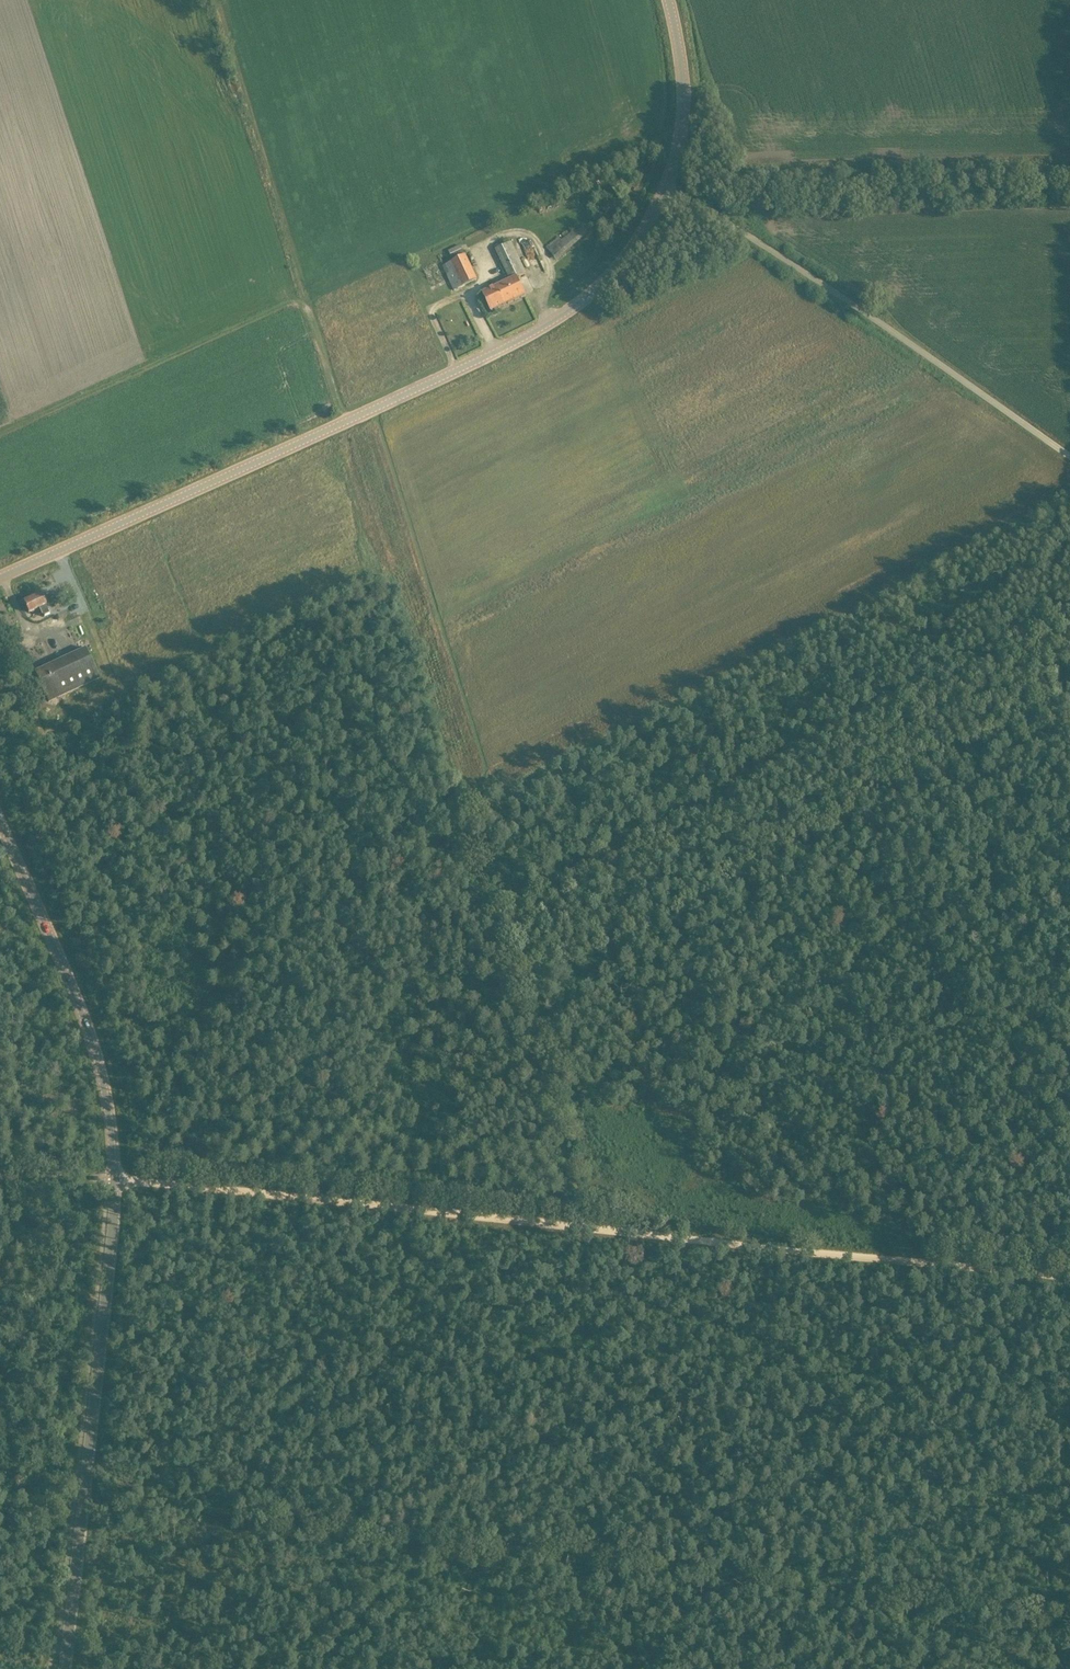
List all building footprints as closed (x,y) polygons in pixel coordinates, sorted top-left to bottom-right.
[(581,224),(572,232),(579,240),(589,232),(581,224)] [(510,280),(483,293),(491,311),(526,294),(517,277),(526,273),(511,242),(495,249),(510,280)] [(449,251),(453,261),(442,266),(454,291),(476,280),(464,256),(465,255),(461,246),(449,251)] [(24,601),(26,606),(29,613),(39,608),(43,616),(50,613),(47,605),(42,593),(24,601)] [(100,678),(86,648),(35,672),(49,702),(100,678)]
